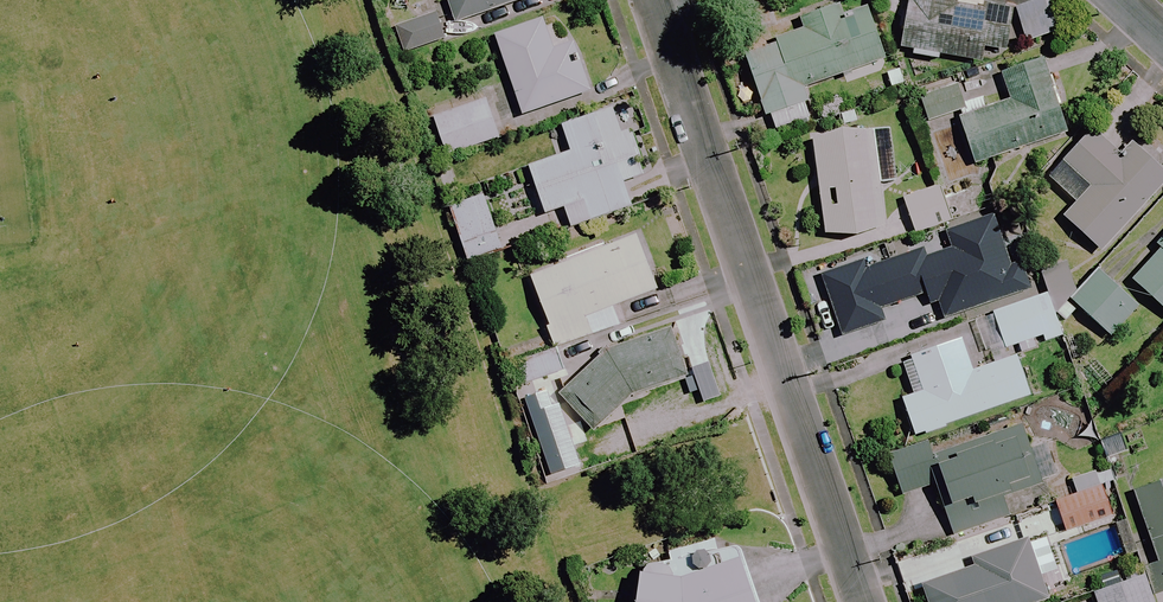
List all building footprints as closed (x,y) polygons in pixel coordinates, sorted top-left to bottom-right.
[(456,25),(529,0),(447,0),(456,25)] [(901,55),(939,61),(940,56),(982,63),(984,49),(1007,53),(1014,12),(984,7),(985,0),(911,0),(901,55)] [(1049,0),(1045,0),(1017,8),(1027,43),(1059,34),(1049,0)] [(888,65),(869,9),(843,18),(839,7),(802,19),(806,31),(776,41),(777,45),(746,56),(772,133),(815,119),(806,92),(888,65)] [(446,41),(437,14),(397,28),(406,54),(446,41)] [(554,52),(544,22),(496,38),(523,117),(590,94),(573,45),(554,52)] [(1041,57),(1002,70),(1012,101),(987,109),(983,97),(961,105),(956,85),(921,95),(929,123),(959,114),(976,165),(1067,135),(1041,57)] [(501,139),(488,101),(434,119),(448,157),(501,139)] [(621,134),(613,110),(562,127),(571,154),(530,168),(546,215),(565,209),(571,228),(631,208),(623,183),(645,175),(630,131),(621,134)] [(825,235),(860,239),(883,228),(874,152),(891,150),(889,129),(814,138),(825,235)] [(1091,133),(1063,164),(1091,188),(1064,218),(1104,254),(1162,189),(1162,172),(1133,144),(1120,159),(1091,133)] [(948,225),(937,189),(905,199),(915,235),(948,225)] [(503,253),(485,197),(451,208),(469,264),(503,253)] [(1012,266),(995,216),(948,233),(953,249),(927,258),(924,251),(865,272),(863,264),(823,278),(848,350),(878,340),(874,328),(889,323),(885,309),(928,294),(938,324),(1032,291),(1022,262),(1012,266)] [(562,258),(565,264),(531,277),(558,349),(625,324),(618,306),(657,291),(637,237),(602,250),(600,244),(562,258)] [(1131,280),(1162,309),(1162,246),(1131,280)] [(1138,307),(1098,271),(1071,301),(1112,337),(1138,307)] [(1034,297),(992,311),(1006,353),(1043,340),(1045,346),(1066,339),(1049,291),(1034,297)] [(688,378),(670,324),(618,346),(561,396),(594,433),(638,394),(688,378)] [(973,373),(961,341),(902,363),(914,396),(903,400),(918,441),(1032,400),(1016,357),(973,373)] [(565,374),(557,353),(509,370),(517,392),(565,374)] [(1047,486),(1058,482),(1046,448),(1035,451),(1025,422),(934,454),(930,442),(889,456),(904,500),(945,486),(953,508),(973,501),(976,510),(1047,486)] [(1128,454),(1123,434),(1101,441),(1107,460),(1128,454)] [(1058,482),(1047,486),(1064,536),(1115,518),(1105,489),(1115,486),(1110,469),(1099,472),(1098,468),(1058,482)] [(1133,495),(1154,564),(1162,591),(1162,485),(1133,495)] [(639,601),(761,601),(742,544),(719,551),(715,538),(668,553),(671,562),(645,563),(639,601)] [(1029,540),(974,559),(977,566),(922,585),(928,601),(1044,601),(1050,600),(1029,540)] [(1144,577),(1095,594),(1098,601),(1152,601),(1144,577)]
